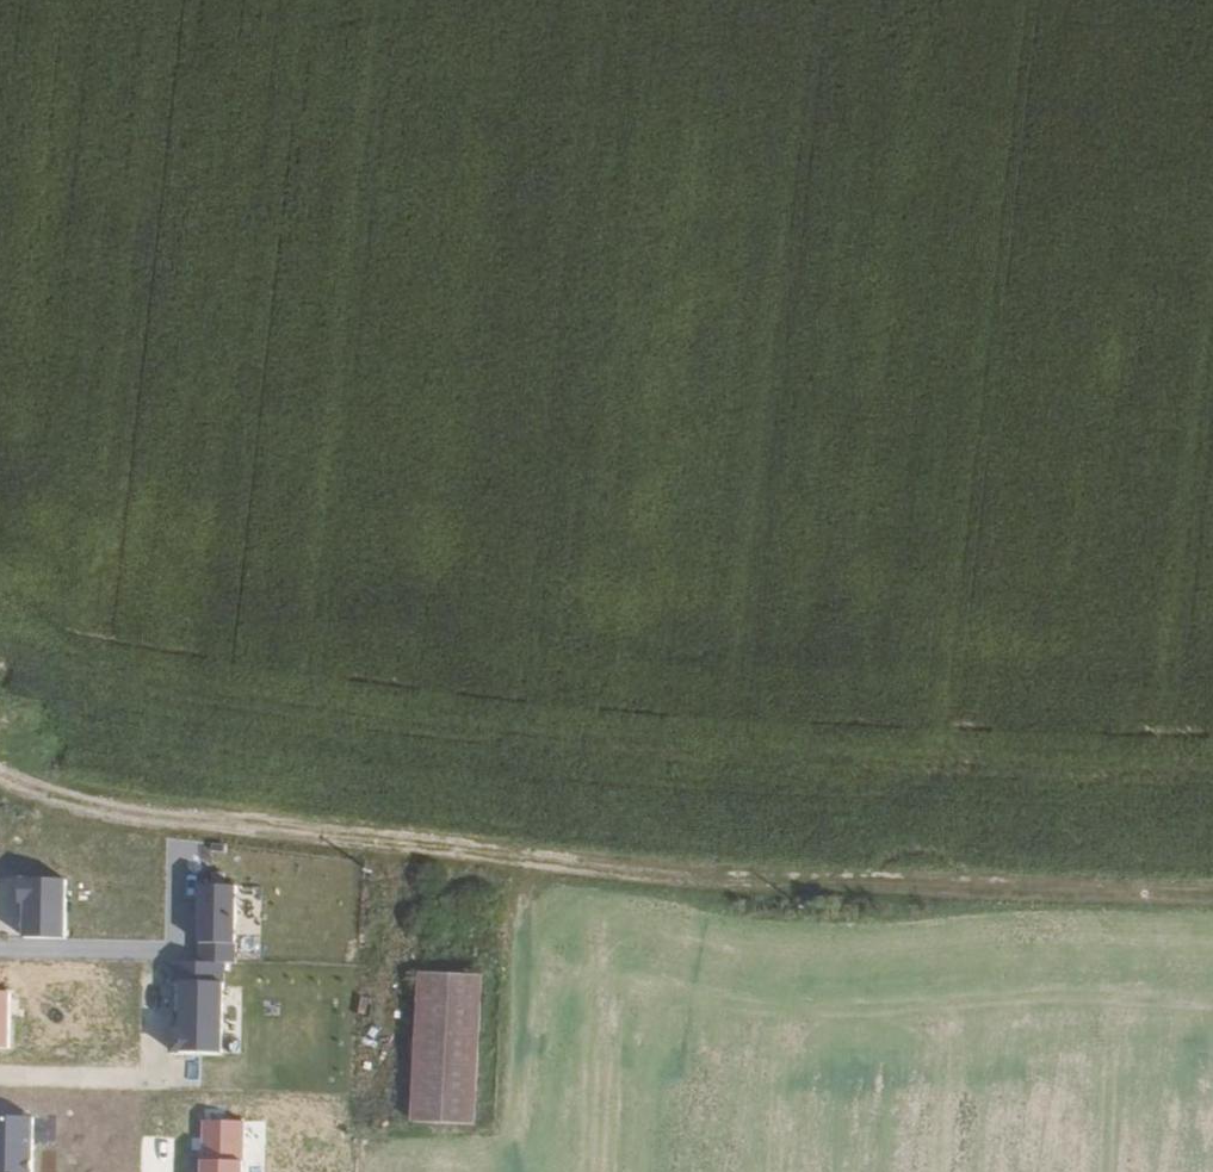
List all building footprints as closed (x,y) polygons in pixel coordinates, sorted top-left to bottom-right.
[(411,1129),(470,1132),(478,978),(419,975),(411,1129)]
